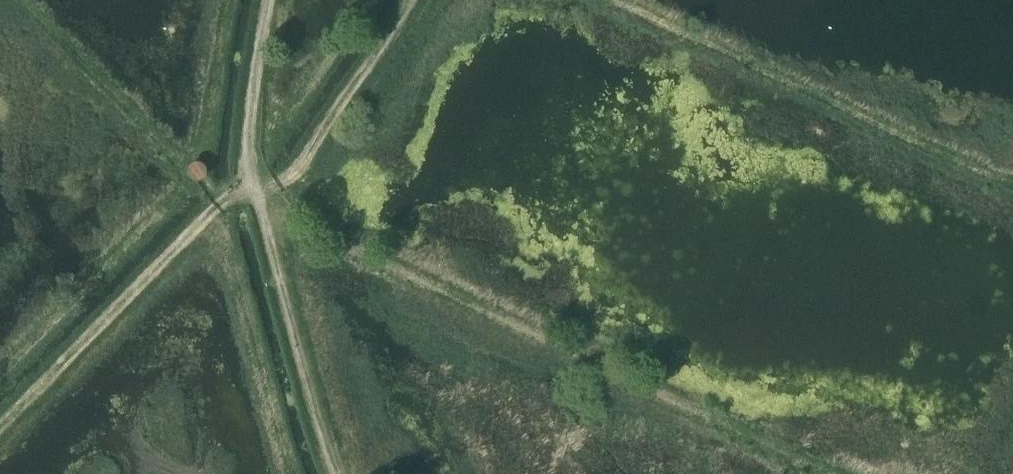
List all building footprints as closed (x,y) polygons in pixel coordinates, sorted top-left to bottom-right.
[(202,182),(206,180),(208,178),(209,176),(210,174),(210,170),(208,167),(205,164),(202,163),(198,163),(194,164),(192,167),(190,171),(190,174),(192,178),(195,181),(198,182),(202,182)]
